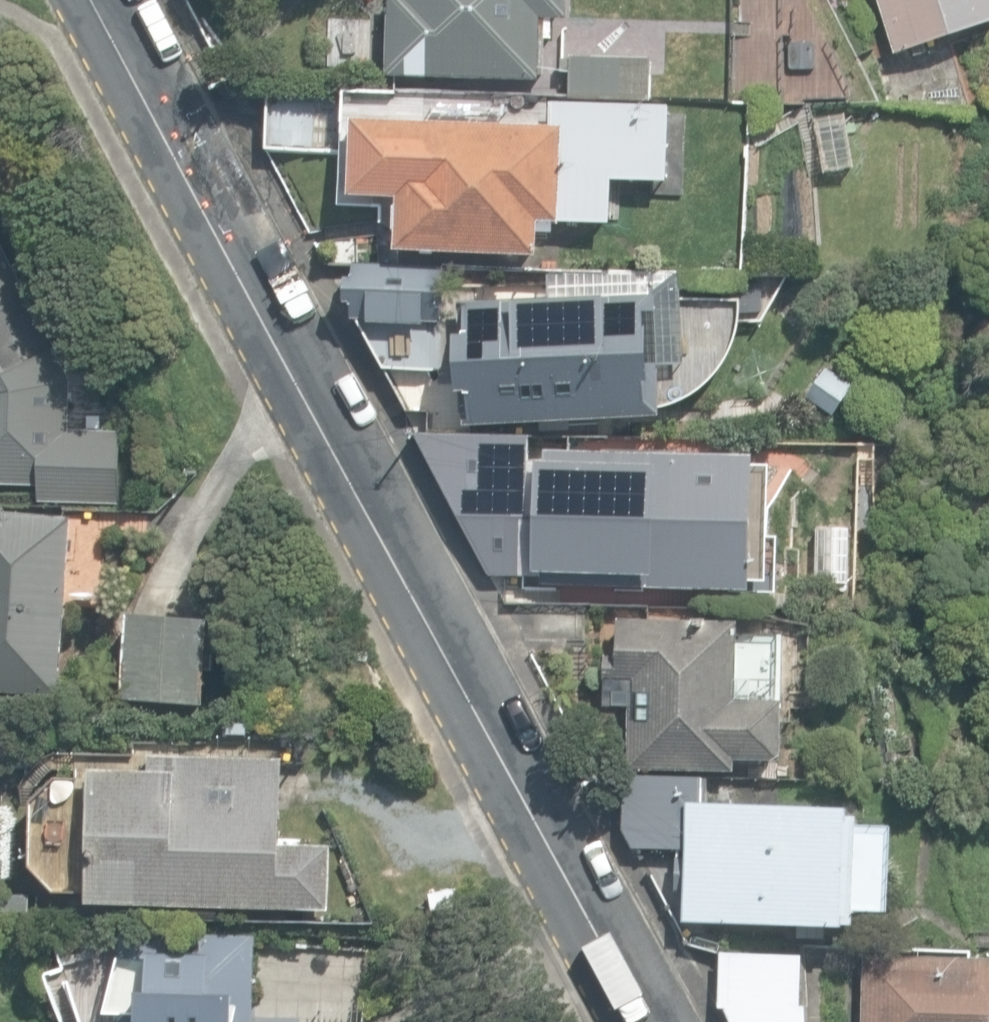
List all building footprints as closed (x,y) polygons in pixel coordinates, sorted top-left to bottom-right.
[(542,18),(566,19),(567,0),(389,0),(386,75),(540,81),(542,18)] [(914,59),(928,54),(926,47),(988,27),(988,0),(881,0),(898,55),(912,51),(914,59)] [(569,96),(649,99),(649,97),(650,58),(570,55),(569,96)] [(774,104),(806,107),(806,60),(775,58),(774,104)] [(269,147),(346,151),(349,95),(270,91),(269,147)] [(553,127),(418,123),(417,170),(398,170),(396,251),(538,255),(539,221),(610,223),(611,180),(666,182),(668,109),(553,106),(553,127)] [(62,359),(0,239),(0,391),(62,359)] [(355,320),(439,325),(442,272),(357,268),(355,320)] [(460,302),(466,426),(543,422),(543,433),(573,431),(572,418),(653,414),(647,293),(460,302)] [(835,415),(856,386),(829,366),(808,396),(835,415)] [(542,585),(753,592),(758,457),(545,451),(545,463),(538,464),(535,573),(541,572),(542,585)] [(58,696),(72,516),(0,511),(0,691),(58,696)] [(124,699),(204,707),(210,620),(130,615),(124,699)] [(630,767),(736,770),(736,759),(781,760),(783,699),(735,698),(737,620),(618,617),(616,681),(619,681),(618,715),(623,738),(628,739),(630,767)] [(86,904),(330,910),(331,844),(281,843),(282,757),(148,754),(149,770),(89,768),(86,904)] [(685,920),(845,926),(845,925),(845,923),(855,924),(855,909),(888,910),(891,825),(858,824),(859,813),(851,812),(851,807),(701,802),(702,780),(628,777),(626,828),(642,843),(685,844),(685,920)] [(39,890),(0,889),(0,913),(38,914),(39,890)] [(257,935),(119,931),(116,1021),(255,1021),(257,935)] [(101,969),(102,939),(72,938),(72,968),(101,969)] [(806,1005),(801,1005),(805,953),(720,951),(718,1007),(725,1007),(731,1021),(807,1021),(806,1005)] [(864,952),(862,1021),(988,1021),(988,955),(864,952)]
